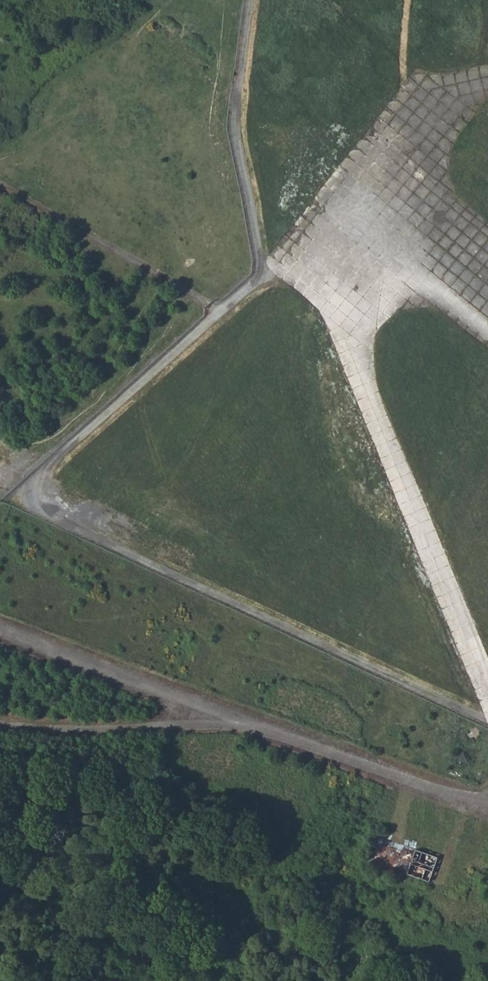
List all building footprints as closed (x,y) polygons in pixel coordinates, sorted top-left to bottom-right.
[(440,858),(389,834),(376,860),(427,883),(440,858)]
